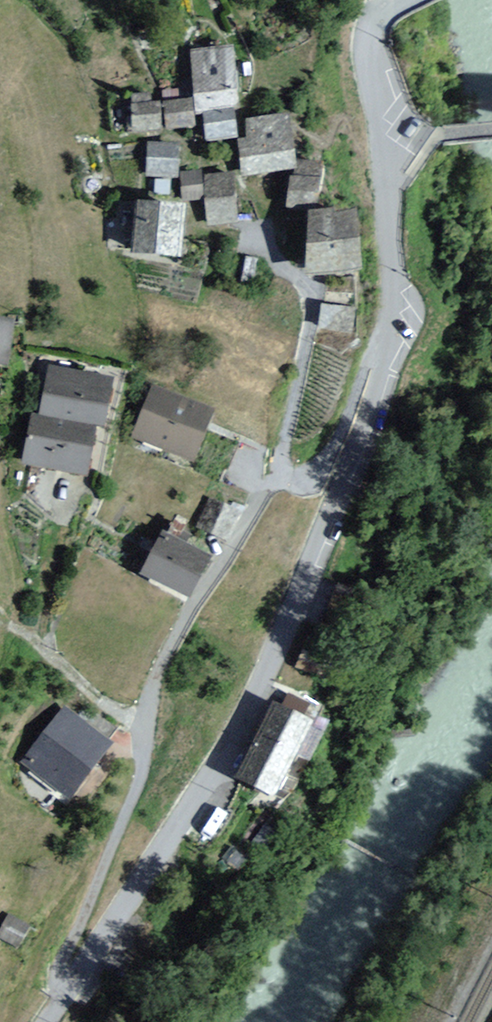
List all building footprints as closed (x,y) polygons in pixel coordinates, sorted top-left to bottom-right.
[(236,46),(190,50),(196,112),(202,112),(235,108),(242,108),(236,46)] [(195,126),(192,97),(163,100),(166,129),(195,126)] [(133,131),(162,130),(161,101),(132,102),(133,131)] [(236,118),(235,108),(202,112),(205,139),(238,136),(236,118)] [(290,113),(236,118),(238,136),(242,175),(296,169),(290,113)] [(180,142),(147,141),(145,176),(178,178),(180,142)] [(295,175),(321,179),(323,163),(297,159),(295,175)] [(205,200),(203,174),(203,170),(180,172),(182,202),(205,200)] [(235,172),(203,174),(205,200),(207,226),(239,223),(235,172)] [(295,175),(290,175),(286,205),(317,209),(321,179),(295,175)] [(187,203),(136,199),(131,253),(182,257),(187,203)] [(341,206),(308,210),(305,276),(363,269),(356,209),(342,211),(341,206)] [(353,335),(357,308),(321,303),(317,330),(353,335)] [(0,316),(0,367),(9,368),(14,318),(0,316)] [(113,376),(49,365),(40,414),(97,424),(105,426),(113,376)] [(215,408),(152,384),(131,438),(194,462),(215,408)] [(88,476),(97,424),(40,414),(32,413),(23,465),(88,476)] [(140,573),(191,599),(213,557),(162,531),(140,573)] [(299,663),(324,673),(335,647),(309,637),(299,663)] [(311,716),(268,699),(224,780),(270,804),(311,716)] [(114,743),(63,704),(19,763),(70,801),(114,743)]
